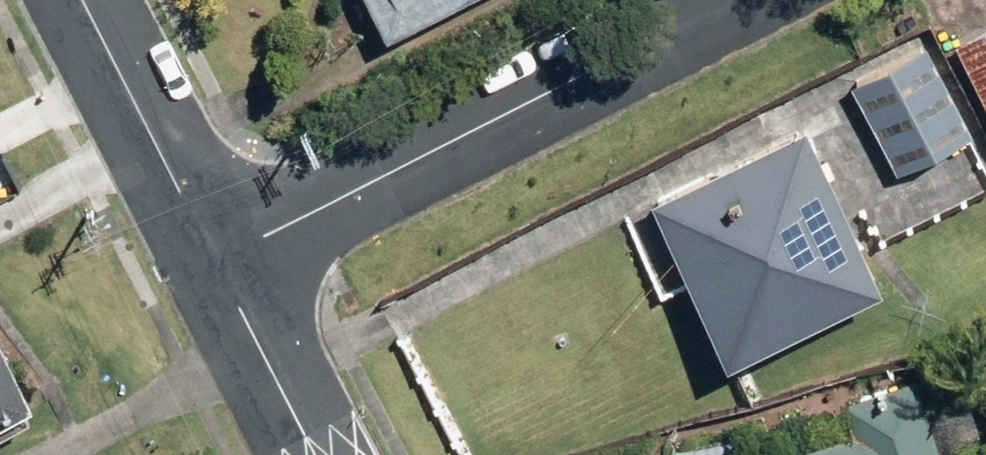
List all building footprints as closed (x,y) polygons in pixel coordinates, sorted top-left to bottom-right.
[(380,41),(461,0),(360,0),(380,41)] [(952,48),(985,114),(985,31),(952,48)] [(924,49),(849,87),(894,174),(969,136),(924,49)] [(877,289),(802,128),(643,202),(719,363),(877,289)] [(0,357),(0,429),(29,415),(0,357)] [(843,411),(853,443),(815,454),(934,454),(914,389),(843,411)] [(666,454),(742,454),(738,437),(666,454)]
